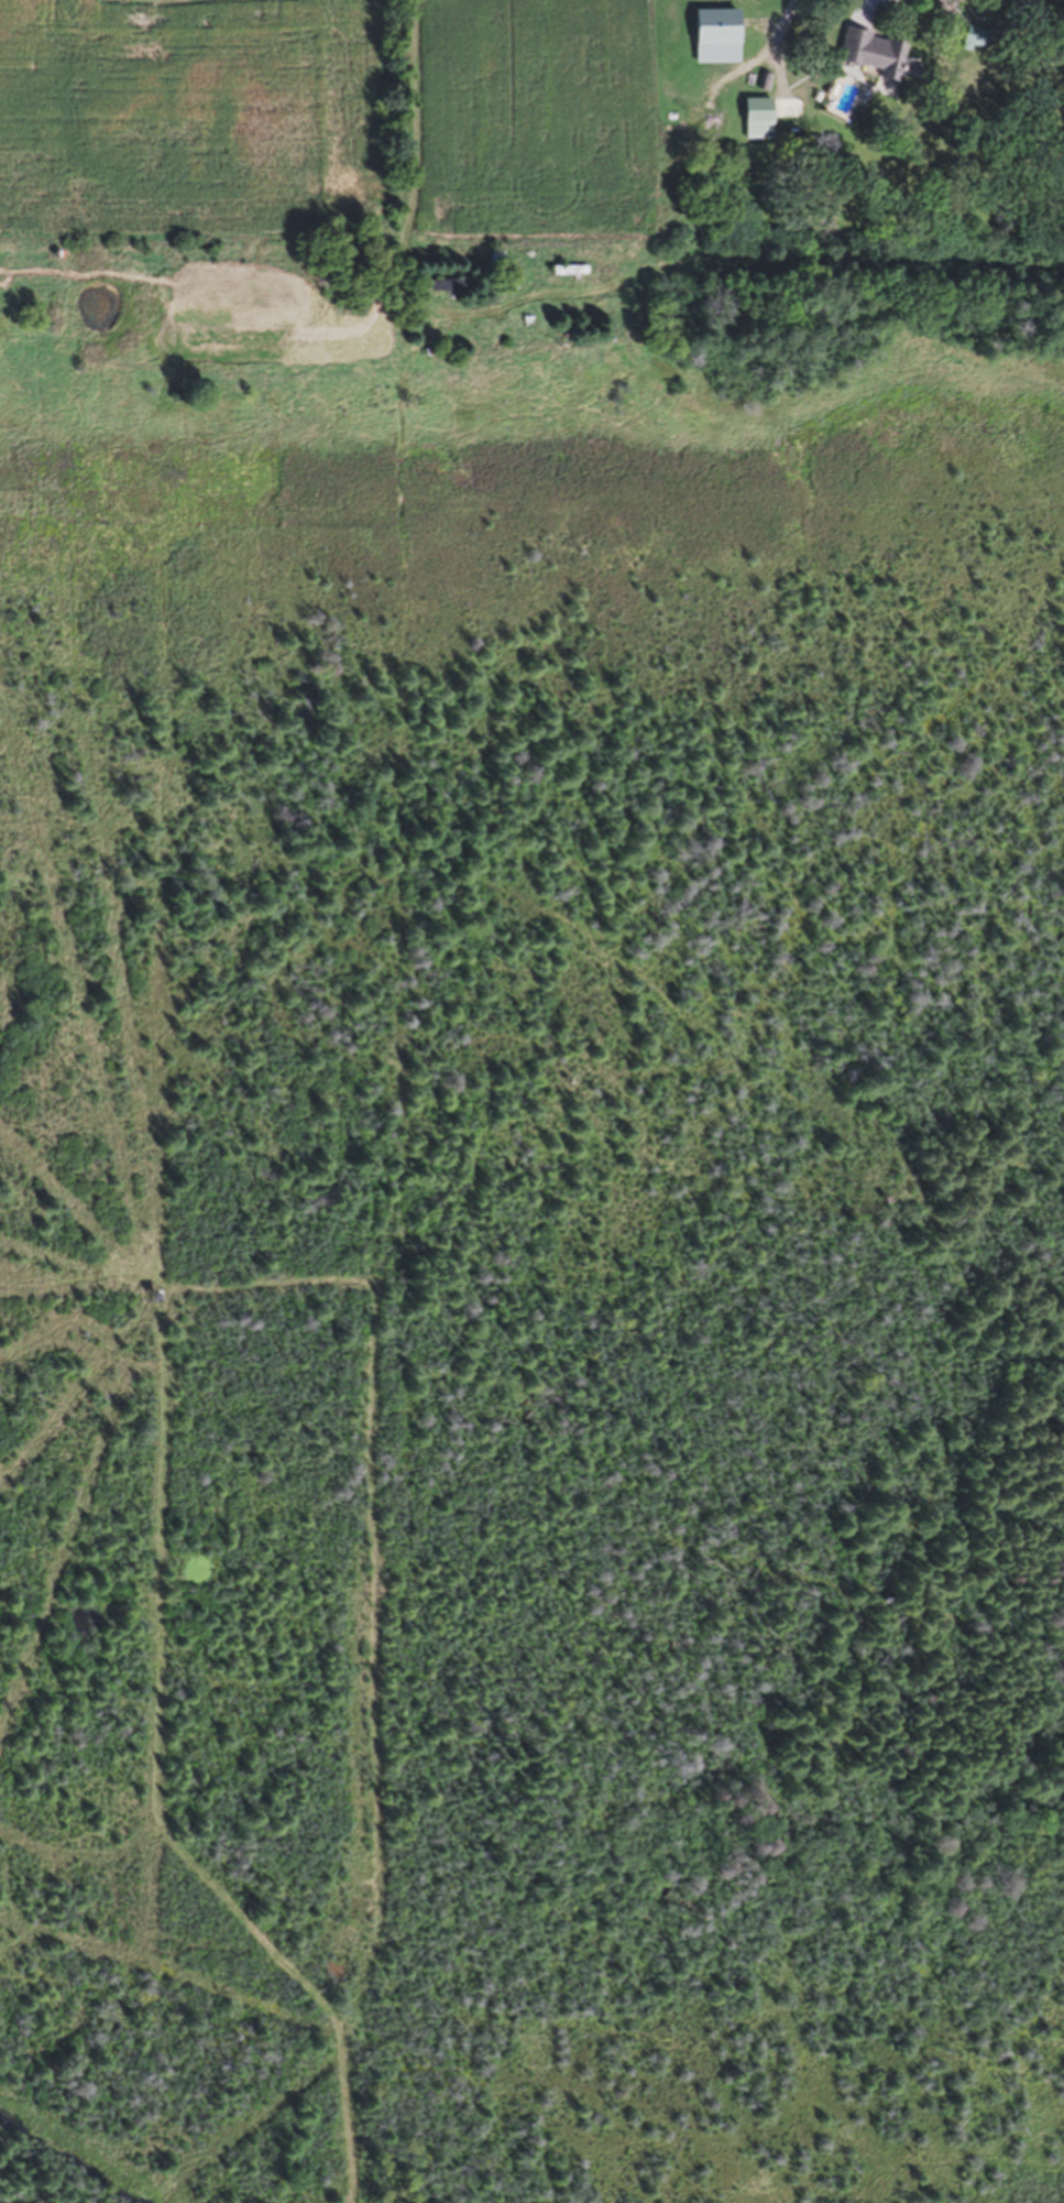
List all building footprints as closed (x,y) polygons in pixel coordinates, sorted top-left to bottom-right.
[(692,72),(736,72),(736,19),(692,19),(692,72)] [(901,51),(856,48),(855,78),(875,79),(875,88),(917,90),(918,70),(900,69),(901,51)] [(741,148),(769,148),(769,108),(741,108),(741,148)] [(549,275),(549,285),(583,285),(583,275),(549,275)]
